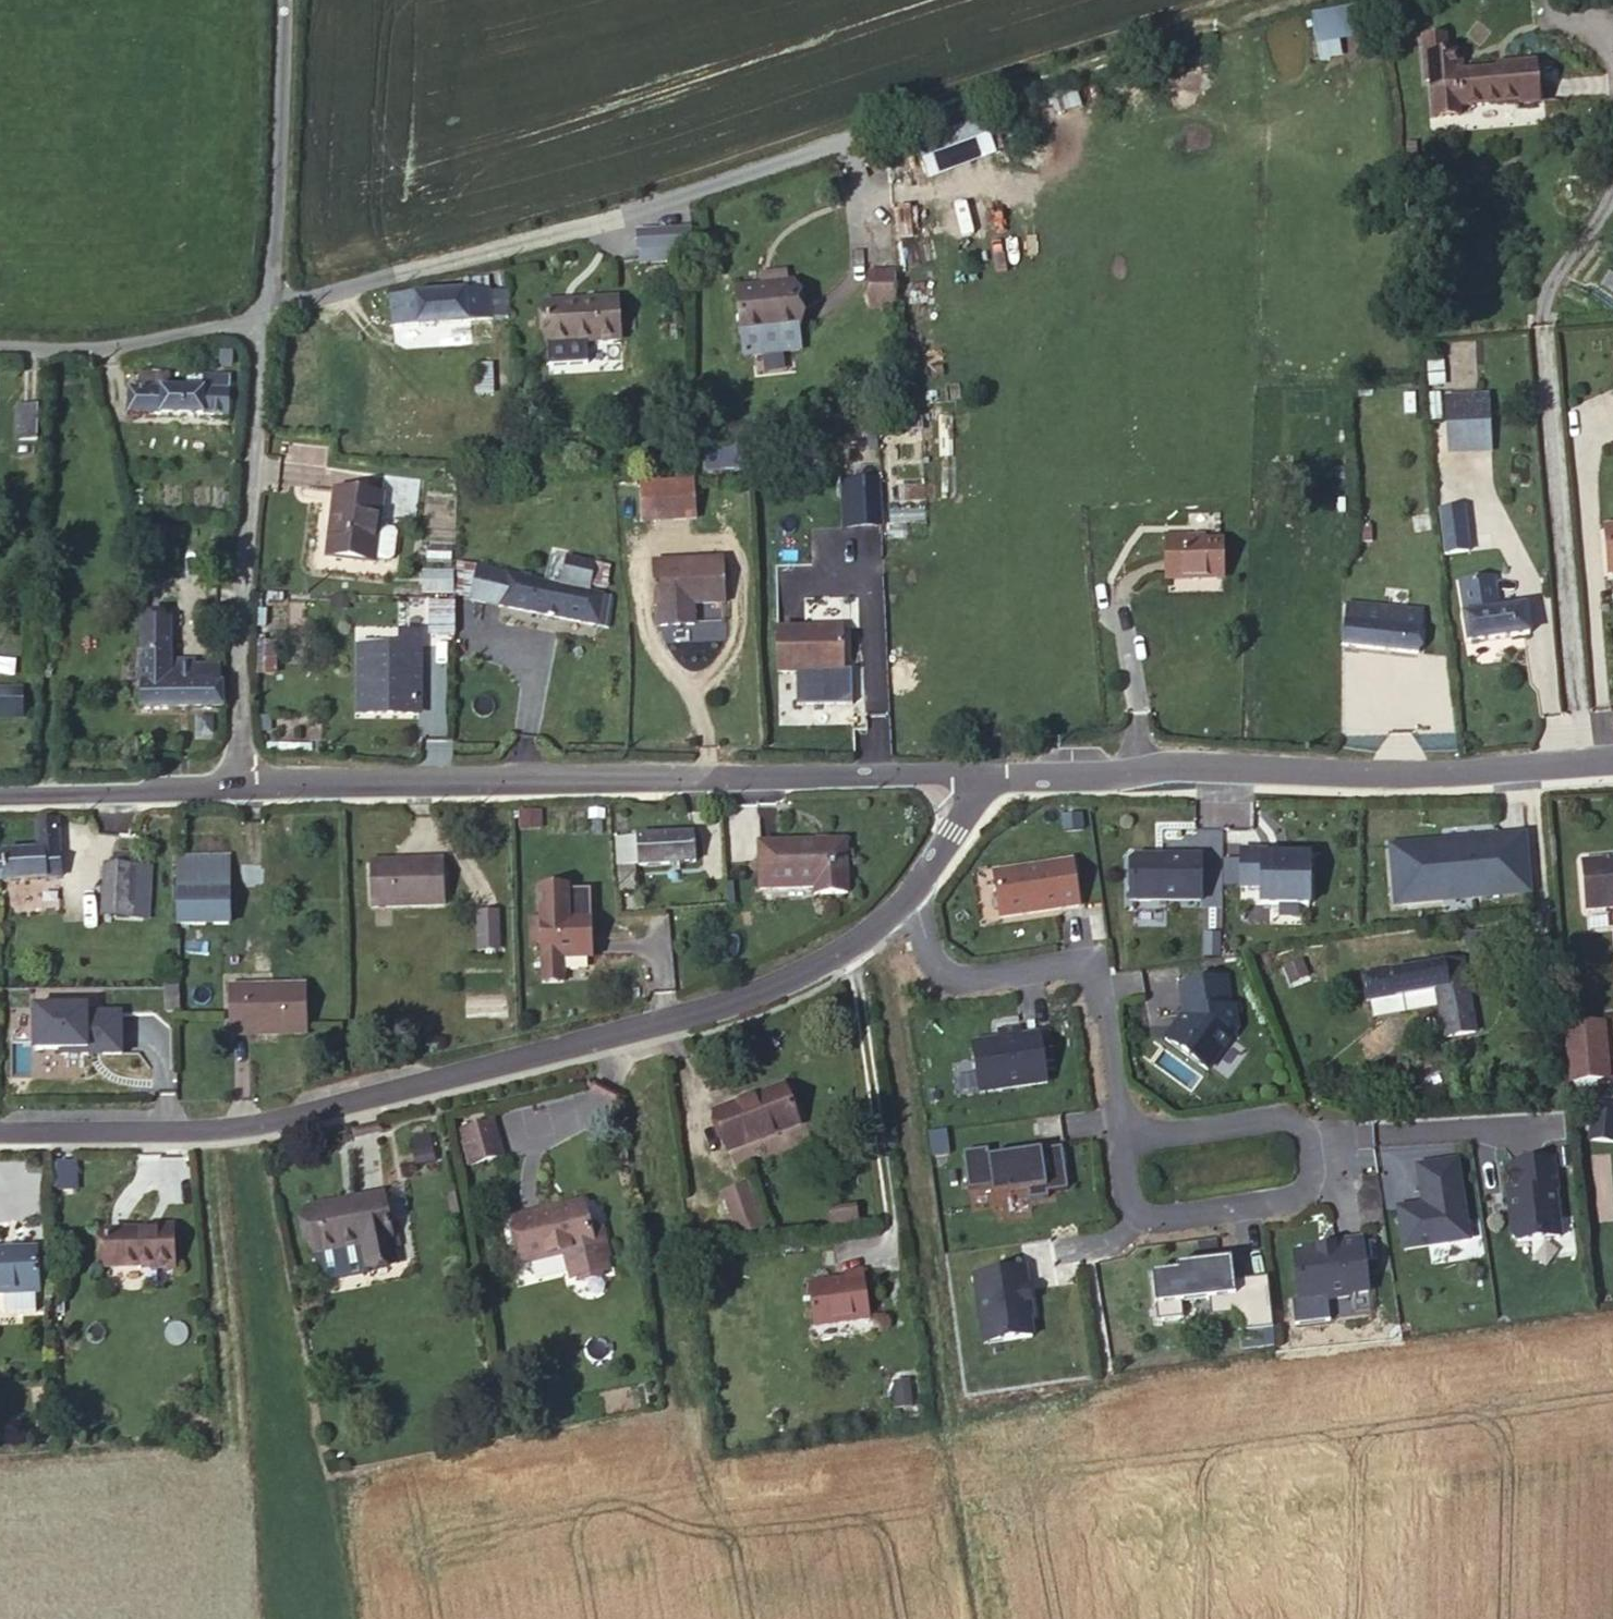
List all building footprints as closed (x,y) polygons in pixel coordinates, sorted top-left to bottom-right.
[(1342,56),(1340,39),(1365,36),(1362,5),(1312,10),(1317,58),(1342,56)] [(1536,104),(1532,62),(1504,65),(1504,70),(1496,71),(1454,75),(1457,107),(1517,102),(1517,106),(1536,104)] [(915,139),(928,177),(997,154),(984,116),(915,139)] [(692,247),(691,229),(636,232),(637,251),(692,247)] [(895,308),(897,269),(869,267),(867,306),(895,308)] [(508,318),(505,291),(490,292),(488,278),(464,280),(465,294),(416,297),(393,299),(395,327),(508,318)] [(741,335),(799,329),(793,282),(736,289),(741,335)] [(621,340),(617,300),(545,304),(548,345),(621,340)] [(476,366),(476,378),(476,393),(493,393),(492,366),(476,366)] [(140,374),(140,389),(168,390),(168,375),(140,374)] [(168,390),(140,389),(129,389),(129,414),(228,417),(230,378),(187,377),(187,391),(168,390)] [(1487,396),(1463,398),(1465,425),(1489,423),(1487,396)] [(1445,399),(1446,426),(1448,454),(1491,451),(1489,423),(1465,425),(1463,398),(1445,399)] [(38,408),(20,408),(20,440),(38,440),(38,408)] [(743,467),(743,444),(703,444),(704,468),(743,467)] [(420,480),(384,476),(381,496),(335,490),(327,557),(375,563),(375,561),(390,562),(394,559),(397,535),(393,530),(378,528),(380,518),(415,523),(420,480)] [(883,476),(843,477),(843,525),(884,525),(883,476)] [(697,518),(694,482),(640,485),(642,521),(697,518)] [(1456,510),(1439,512),(1441,531),(1458,529),(1456,510)] [(1432,516),(1416,517),(1417,533),(1434,531),(1432,516)] [(1605,527),(1609,575),(1612,575),(1612,527),(1605,527)] [(1223,579),(1222,541),(1190,542),(1189,536),(1167,536),(1168,578),(1188,577),(1188,580),(1223,579)] [(478,568),(471,600),(499,606),(599,625),(605,595),(591,593),(593,586),(606,588),(610,567),(552,555),(545,583),(478,568)] [(726,602),(724,560),(652,563),(654,606),(659,606),(660,626),(694,625),(693,604),(726,602)] [(456,597),(471,600),(478,568),(458,563),(456,597)] [(455,602),(431,601),(430,633),(454,633),(455,602)] [(1418,653),(1421,628),(1422,613),(1406,610),(1347,604),(1343,645),(1418,653)] [(1530,634),(1526,607),(1465,616),(1469,643),(1530,634)] [(220,684),(220,667),(195,667),(195,661),(170,662),(170,620),(141,621),(141,684),(140,709),(223,708),(223,684),(220,684)] [(844,671),(843,628),(777,629),(778,673),(844,671)] [(360,639),(359,686),(418,687),(419,646),(400,646),(400,640),(360,639)] [(418,687),(359,686),(358,713),(417,714),(418,687)] [(22,717),(22,690),(0,690),(0,717),(22,717)] [(540,807),(520,808),(521,825),(541,824),(540,807)] [(62,877),(57,821),(37,823),(39,851),(0,853),(0,882),(62,877)] [(638,838),(617,839),(620,894),(637,892),(635,866),(639,865),(639,866),(696,863),(694,835),(638,837),(638,838)] [(1477,852),(1476,841),(1407,846),(1408,865),(1402,866),(1404,889),(1410,888),(1412,908),(1451,905),(1451,893),(1478,891),(1479,903),(1509,900),(1508,888),(1535,886),(1536,898),(1537,897),(1533,836),(1493,839),(1494,850),(1477,852)] [(1493,839),(1476,841),(1477,852),(1494,850),(1493,839)] [(845,841),(759,844),(761,890),(815,888),(815,894),(847,893),(845,841)] [(1264,856),(1265,851),(1244,851),(1243,888),(1263,888),(1263,906),(1312,906),(1313,856),(1287,857),(1264,856)] [(1139,853),(1133,858),(1132,902),(1203,903),(1204,853),(1169,853),(1169,854),(1139,853)] [(105,865),(103,915),(129,916),(144,917),(147,868),(135,867),(135,857),(116,856),(116,866),(105,865)] [(179,859),(179,892),(229,891),(229,858),(179,859)] [(444,860),(370,862),(372,908),(445,905),(444,860)] [(994,874),(1001,918),(1079,907),(1073,862),(994,874)] [(1584,865),(1590,913),(1612,910),(1612,862),(1584,865)] [(1508,888),(1509,900),(1536,898),(1535,886),(1508,888)] [(179,892),(179,925),(229,924),(229,891),(179,892)] [(1451,893),(1451,905),(1479,903),(1478,891),(1451,893)] [(497,913),(480,914),(481,950),(498,950),(497,913)] [(591,917),(541,918),(541,919),(541,944),(542,983),(563,983),(564,958),(592,958),(591,917)] [(541,919),(532,919),(533,945),(541,944),(541,919)] [(1477,1033),(1464,961),(1363,977),(1367,1001),(1437,991),(1446,1039),(1477,1033)] [(1185,1018),(1186,1023),(1180,1031),(1175,1032),(1168,1041),(1210,1073),(1240,1032),(1238,1014),(1234,1014),(1230,981),(1184,987),(1188,1017),(1185,1018)] [(305,985),(231,987),(232,1036),(306,1034),(305,985)] [(166,1011),(179,1011),(178,989),(180,989),(180,987),(165,988),(166,1011)] [(1607,1027),(1568,1030),(1570,1053),(1573,1085),(1611,1083),(1607,1027)] [(1019,1028),(998,1032),(999,1041),(971,1045),(979,1094),(1047,1084),(1040,1035),(1021,1037),(1019,1028)] [(800,1125),(798,1120),(787,1091),(785,1086),(715,1113),(730,1152),(800,1125)] [(787,1091),(798,1120),(805,1117),(794,1088),(787,1091)] [(1590,1138),(1612,1140),(1612,1104),(1592,1103),(1590,1138)] [(495,1116),(457,1125),(467,1165),(505,1155),(495,1116)] [(1012,1149),(987,1153),(993,1190),(1010,1187),(1012,1196),(1027,1194),(1028,1204),(1047,1202),(1046,1196),(1068,1192),(1066,1177),(1046,1180),(1041,1153),(1013,1158),(1012,1149)] [(1062,1150),(1041,1153),(1046,1180),(1066,1177),(1062,1150)] [(1511,1238),(1562,1235),(1557,1154),(1506,1157),(1511,1238)] [(1396,1204),(1402,1249),(1472,1241),(1462,1156),(1416,1161),(1421,1201),(1396,1204)] [(75,1170),(52,1171),(53,1190),(55,1190),(75,1189),(75,1170)] [(764,1228),(748,1186),(723,1195),(737,1237),(764,1228)] [(365,1266),(396,1260),(383,1195),(307,1210),(316,1255),(361,1246),(365,1266)] [(595,1247),(583,1202),(515,1219),(526,1263),(595,1247)] [(858,1223),(855,1206),(831,1210),(834,1227),(858,1223)] [(147,1227),(147,1230),(106,1232),(107,1267),(152,1266),(152,1269),(175,1268),(174,1226),(147,1227)] [(1361,1248),(1333,1252),(1334,1256),(1317,1259),(1317,1262),(1294,1265),(1300,1307),(1328,1304),(1328,1306),(1350,1303),(1349,1300),(1369,1297),(1361,1248)] [(40,1293),(38,1250),(0,1251),(0,1295),(40,1293)] [(1183,1274),(1153,1278),(1158,1325),(1184,1322),(1182,1307),(1210,1304),(1212,1322),(1237,1319),(1239,1337),(1274,1333),(1269,1282),(1235,1286),(1233,1264),(1183,1269),(1183,1274)] [(870,1318),(864,1271),(845,1273),(846,1279),(808,1284),(813,1326),(870,1318)] [(1023,1272),(971,1280),(981,1347),(1030,1340),(1026,1310),(1029,1310),(1023,1272)] [(40,1293),(0,1295),(0,1315),(41,1312),(40,1293)]
